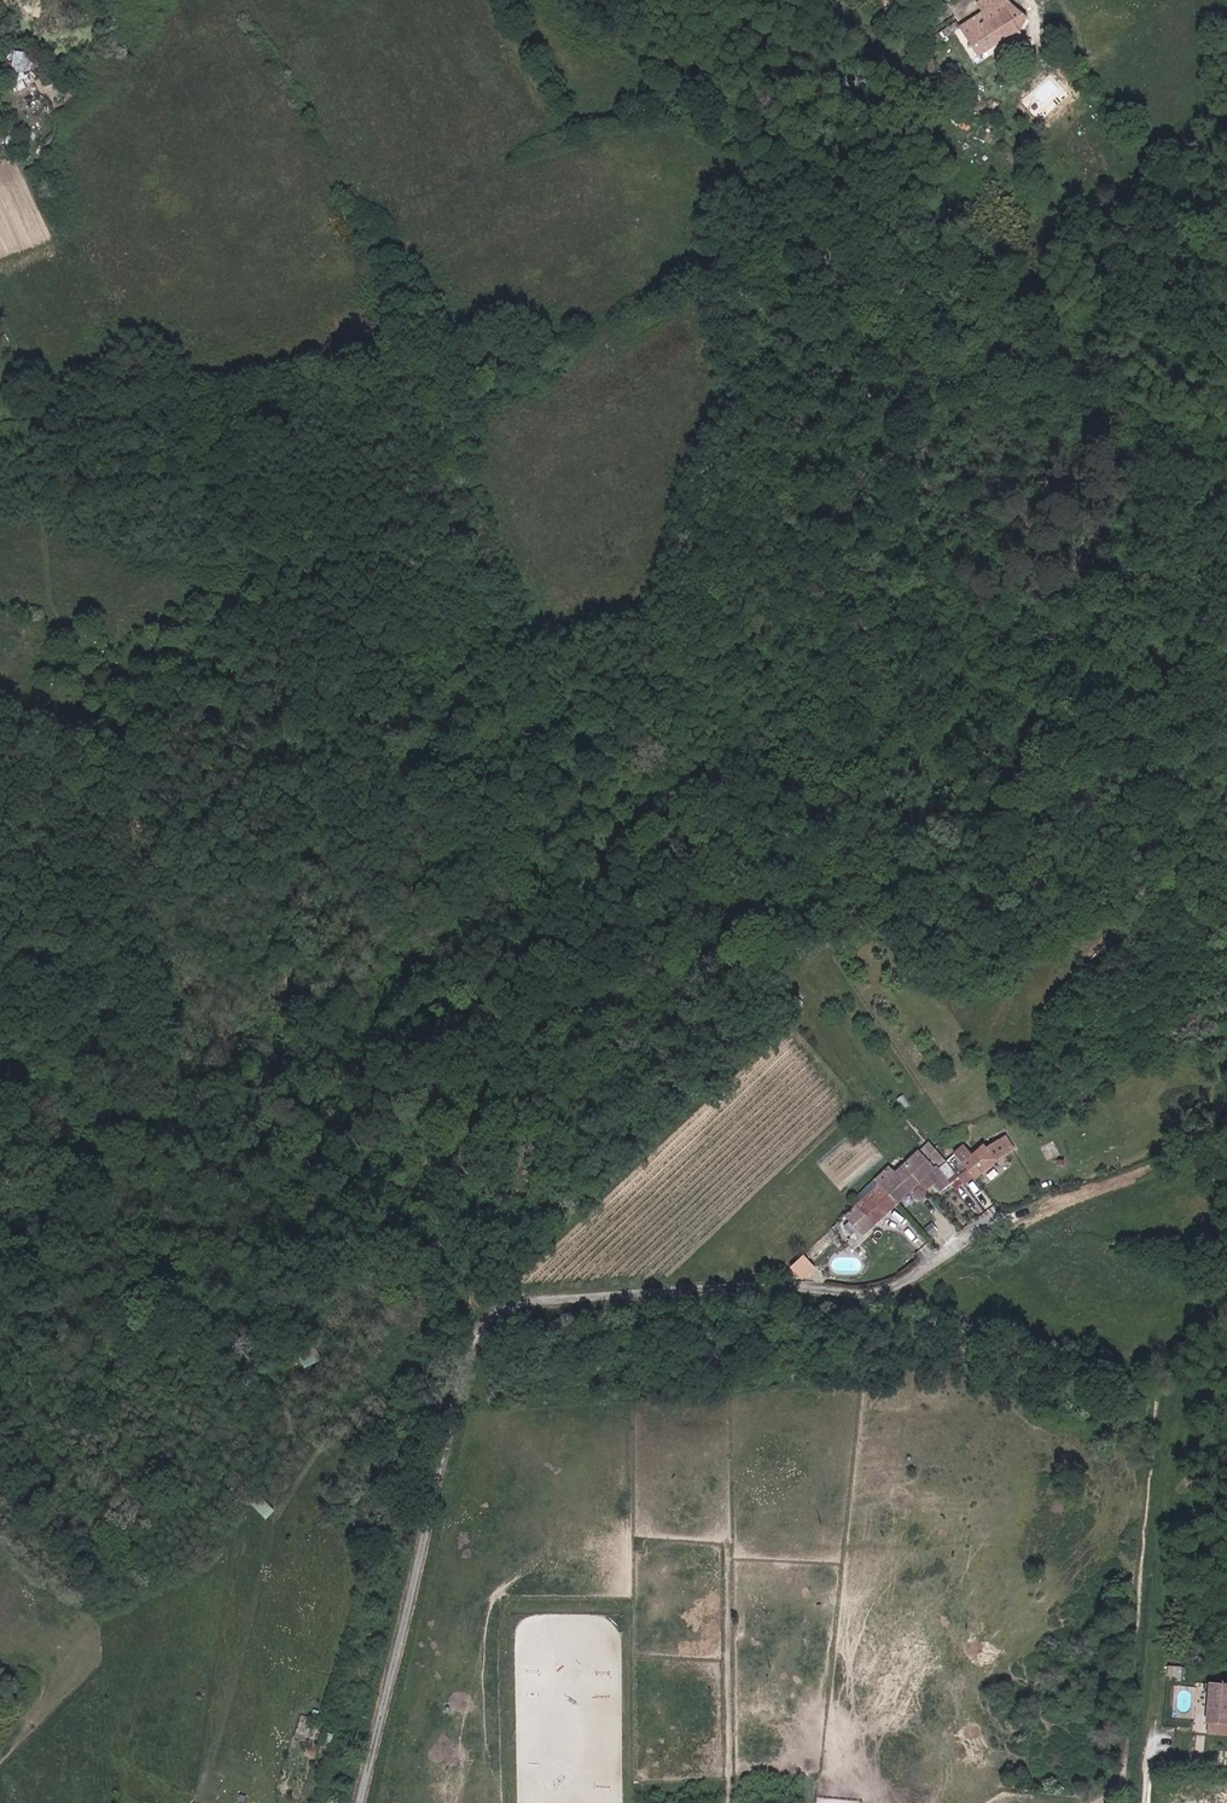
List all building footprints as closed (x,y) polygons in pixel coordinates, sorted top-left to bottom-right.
[(1020,31),(1027,19),(1006,0),(983,0),(978,3),(984,12),(960,28),(978,57),(1002,42),(1018,32),(1020,31)] [(934,45),(960,28),(956,22),(930,39),(934,45)] [(1006,48),(1022,39),(1018,32),(1002,42),(1006,48)] [(948,1159),(932,1141),(899,1170),(893,1164),(877,1178),(881,1183),(847,1213),(867,1235),(924,1184),(929,1190),(938,1182),(945,1191),(968,1170),(977,1181),(1002,1159),(1017,1150),(1009,1137),(993,1147),(989,1143),(977,1154),(968,1143),(948,1159)] [(799,1278),(812,1266),(803,1258),(791,1269),(799,1278)] [(1206,1732),(1226,1734),(1226,1680),(1210,1679),(1206,1732)]
